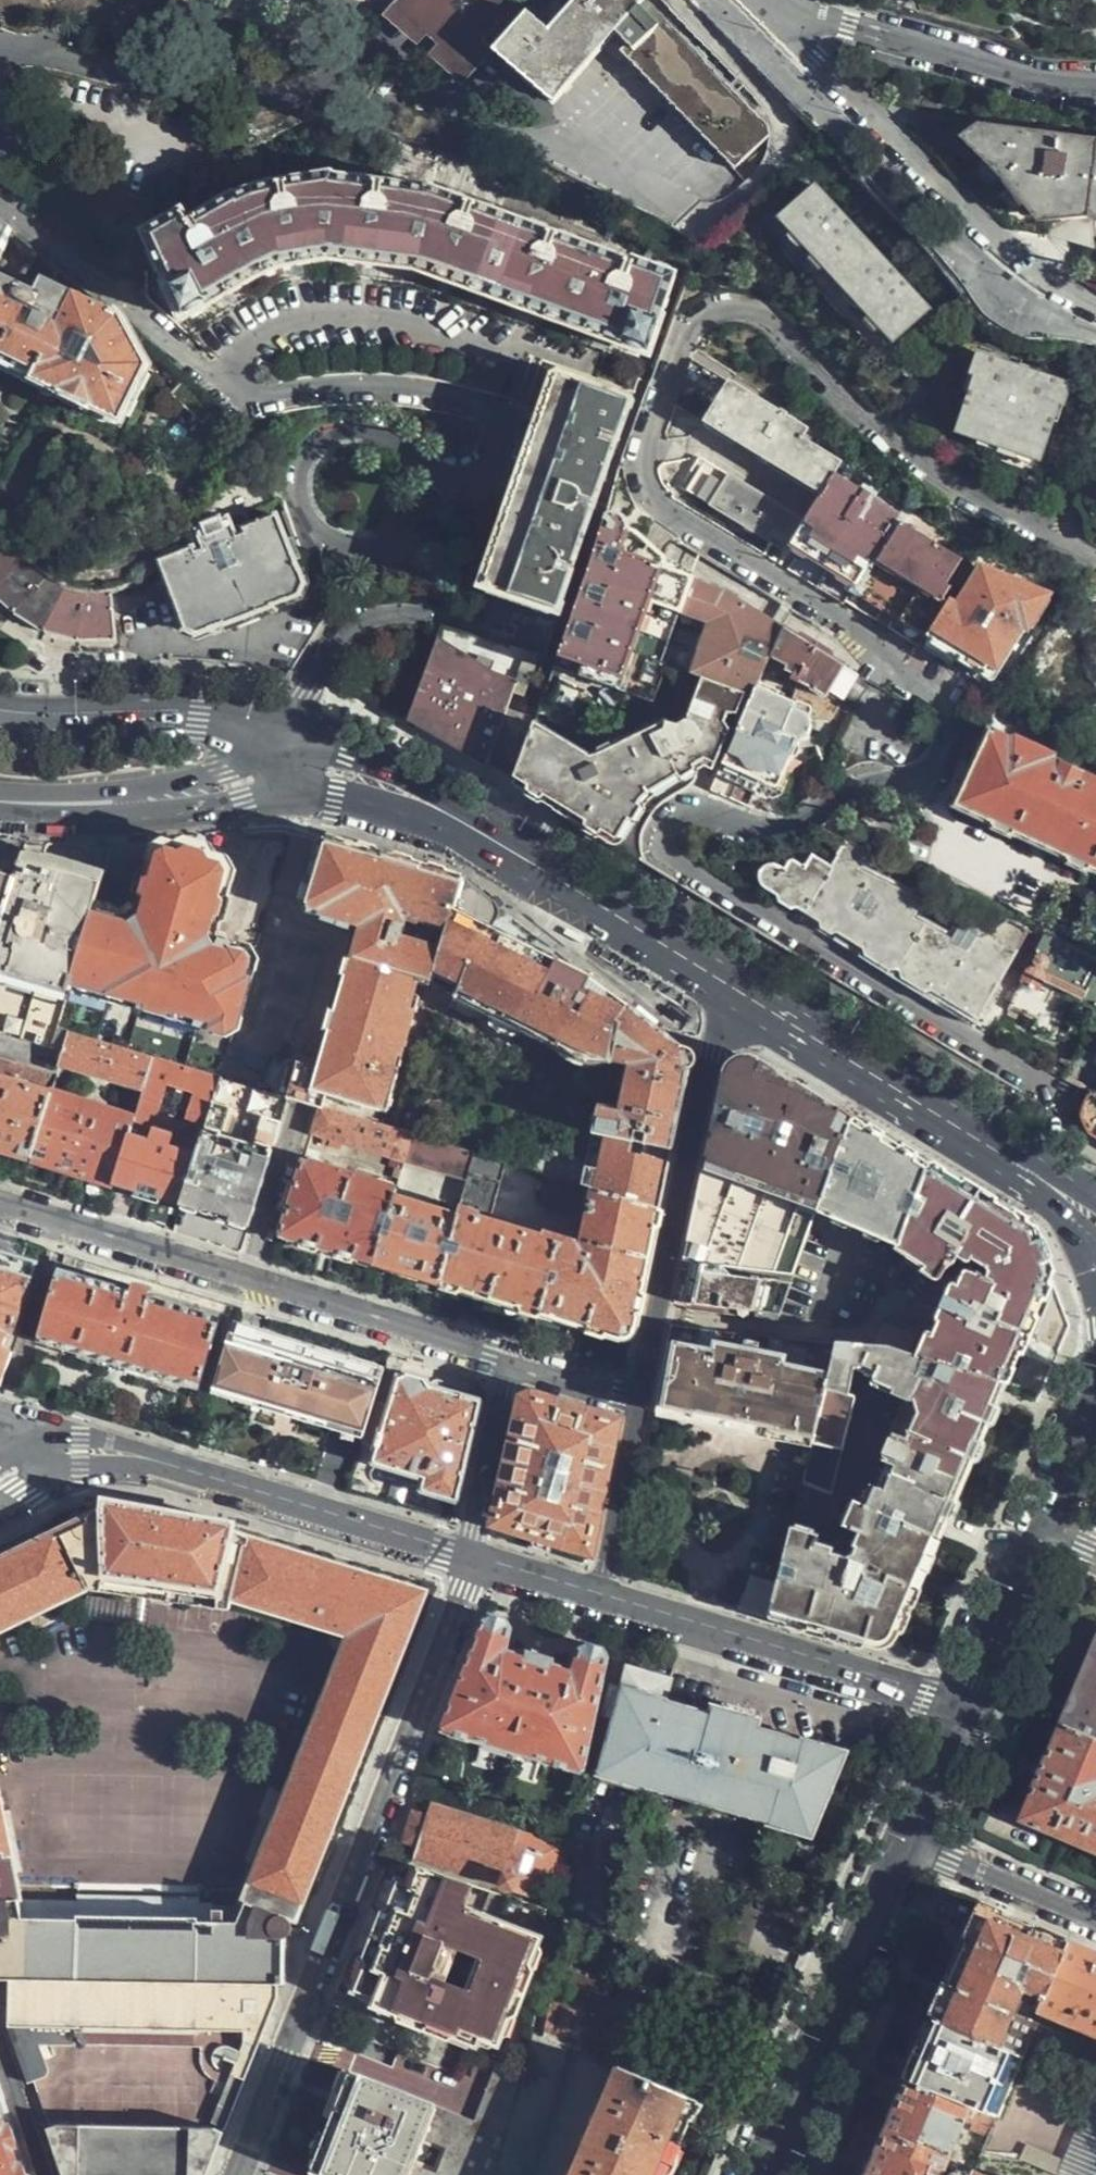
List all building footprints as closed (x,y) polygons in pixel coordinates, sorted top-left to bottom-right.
[(463,86),(493,52),(483,42),(502,21),(511,31),(525,14),(528,9),(518,0),(414,0),(395,22),(463,86)] [(493,52),(550,104),(596,51),(636,5),(641,0),(574,0),(545,33),(525,14),(511,31),(493,52)] [(768,124),(636,5),(596,51),(732,168),(768,124)] [(1038,221),(1091,217),(1095,219),(1095,137),(979,122),(960,136),(1004,180),(1038,221)] [(548,238),(471,209),(468,220),(463,218),(466,207),(431,194),(381,187),(380,198),(373,197),(374,186),(333,182),(333,177),(283,185),(284,197),(279,197),(278,187),(249,193),(235,201),(233,199),(193,221),(198,231),(194,233),(183,214),(144,236),(183,320),(276,269),(328,262),(355,265),(419,273),(514,310),(645,358),(672,279),(633,265),(627,277),(622,275),(625,266),(553,240),(550,249),(544,248),(548,238)] [(927,310),(814,186),(777,220),(892,343),(927,310)] [(10,231),(0,223),(0,254),(10,231)] [(126,321),(124,320),(42,281),(36,294),(0,278),(0,368),(120,429),(148,370),(131,335),(126,321)] [(1061,422),(1075,383),(978,350),(964,389),(969,392),(956,432),(980,440),(978,445),(1017,458),(1019,453),(1045,461),(1058,420),(1061,422)] [(515,495),(505,523),(539,534),(517,601),(560,615),(630,408),(555,379),(515,495)] [(828,483),(839,465),(806,445),(811,435),(727,385),(705,425),(821,495),(828,483)] [(800,519),(696,457),(678,487),(781,548),(800,519)] [(864,569),(892,522),(880,514),(881,512),(871,505),(868,507),(854,498),(854,495),(844,489),(842,491),(828,483),(821,495),(787,546),(853,586),(864,569)] [(303,586),(275,516),(240,530),(242,536),(235,540),(226,520),(221,522),(219,519),(200,528),(201,530),(195,533),(202,551),(194,555),(192,550),(159,564),(179,618),(178,618),(183,632),(195,639),(221,628),(223,631),(272,610),(271,609),(299,597),(303,586)] [(659,666),(692,578),(681,570),(662,563),(636,540),(622,534),(623,528),(621,523),(617,521),(612,520),(602,521),(602,522),(551,674),(652,706),(666,669),(659,666)] [(505,523),(503,526),(495,550),(481,589),(517,601),(539,534),(505,523)] [(922,637),(944,605),(940,601),(949,589),(944,585),(958,562),(899,524),(876,563),(879,565),(873,574),(864,569),(853,586),(849,592),(877,609),(890,617),(922,637)] [(12,614),(42,632),(77,641),(114,642),(111,593),(86,595),(65,591),(44,578),(24,560),(6,539),(0,539),(0,602),(12,614)] [(916,647),(979,688),(1014,632),(1023,637),(1047,597),(982,565),(954,610),(944,605),(922,637),(916,647)] [(1083,583),(1090,587),(1095,579),(1095,576),(1091,573),(1083,583)] [(780,631),(692,578),(659,666),(666,669),(702,681),(744,697),(747,689),(753,693),(755,691),(768,658),(780,631)] [(407,724),(484,770),(525,655),(445,631),(411,715),(407,724)] [(853,676),(780,631),(768,658),(786,668),(784,673),(790,678),(789,683),(807,693),(810,723),(817,726),(827,697),(839,702),(853,676)] [(532,729),(547,687),(535,683),(543,661),(525,655),(484,770),(511,785),(532,729)] [(703,768),(711,771),(744,697),(702,681),(686,723),(674,730),(663,726),(592,761),(532,729),(511,785),(615,850),(645,802),(665,791),(703,768)] [(572,717),(580,690),(556,682),(549,710),(572,717)] [(817,741),(817,726),(810,723),(793,713),(793,707),(755,691),(753,693),(716,779),(753,794),(758,785),(774,792),(786,767),(792,766),(797,759),(799,755),(797,751),(799,745),(802,745),(802,743),(815,744),(815,741),(817,741)] [(1052,764),(1053,759),(1013,741),(1004,743),(986,735),(950,813),(1095,880),(1095,784),(1052,764)] [(67,1027),(151,1054),(221,1077),(268,904),(244,898),(250,879),(239,857),(219,843),(210,838),(194,836),(152,844),(150,852),(157,854),(140,918),(133,922),(98,913),(67,1027)] [(359,929),(351,955),(422,982),(433,984),(437,975),(453,915),(464,885),(397,863),(330,840),(321,843),(304,901),(301,910),(359,929)] [(866,855),(843,845),(835,859),(835,866),(830,874),(803,917),(977,1022),(1024,936),(1020,932),(1018,934),(1004,927),(996,931),(991,939),(959,925),(949,944),(911,922),(921,907),(858,873),(866,855)] [(803,917),(830,874),(810,861),(802,873),(789,866),(782,876),(771,870),(766,870),(761,874),(758,879),(758,885),(759,890),(763,892),(803,917)] [(55,1072),(59,1058),(67,1027),(98,913),(106,887),(94,884),(44,869),(20,863),(15,877),(0,923),(0,1053),(55,1072)] [(15,877),(0,872),(0,923),(15,877)] [(464,885),(453,915),(489,931),(496,924),(497,919),(496,914),(486,902),(470,888),(464,885)] [(453,915),(437,975),(442,977),(459,985),(455,995),(488,1011),(494,1026),(517,1034),(526,1028),(570,1051),(576,1059),(581,1062),(592,1064),(605,1064),(612,1062),(619,1021),(628,1010),(605,993),(592,985),(581,977),(528,950),(489,931),(453,915)] [(1042,935),(1005,1011),(1034,1024),(1052,990),(1095,1010),(1095,960),(1042,935)] [(266,1052),(255,1086),(286,1097),(317,1105),(320,1091),(387,1109),(422,999),(419,994),(422,982),(351,955),(315,1066),(266,1052)] [(619,1021),(612,1062),(617,1062),(630,1064),(620,1107),(599,1104),(594,1132),(672,1149),(691,1057),(662,1035),(628,1010),(619,1021)] [(67,1027),(59,1058),(143,1085),(151,1054),(67,1027)] [(0,1053),(0,1066),(52,1082),(55,1072),(0,1053)] [(221,1077),(151,1054),(143,1085),(134,1113),(115,1181),(138,1188),(150,1192),(184,1202),(221,1077)] [(715,1123),(687,1260),(800,1277),(823,1213),(856,1118),(835,1105),(769,1065),(761,1065),(742,1065),(737,1069),(731,1073),(725,1082),(722,1086),(715,1123)] [(32,1155),(50,1090),(0,1074),(0,1145),(32,1155)] [(255,1086),(221,1077),(184,1202),(213,1211),(251,1223),(286,1097),(255,1086)] [(52,1086),(50,1090),(32,1155),(76,1169),(115,1181),(134,1113),(52,1086)] [(1088,1096),(1085,1101),(1079,1115),(1077,1123),(1079,1128),(1083,1132),(1085,1132),(1086,1133),(1086,1135),(1085,1138),(1095,1144),(1095,1105),(1088,1096)] [(416,1132),(317,1105),(310,1131),(408,1162),(416,1132)] [(897,1144),(856,1118),(823,1213),(900,1248),(931,1165),(897,1144)] [(408,1162),(468,1180),(476,1150),(416,1132),(408,1162)] [(584,1183),(592,1186),(660,1206),(665,1183),(672,1149),(594,1132),(584,1183)] [(468,1180),(461,1208),(484,1214),(485,1210),(495,1213),(509,1160),(476,1150),(468,1180)] [(323,1245),(375,1261),(393,1193),(395,1186),(302,1157),(282,1232),(323,1245)] [(919,1362),(1005,1388),(1025,1342),(1053,1277),(1033,1228),(953,1178),(931,1165),(900,1248),(900,1253),(911,1258),(909,1261),(944,1280),(951,1265),(958,1262),(963,1254),(975,1260),(978,1255),(985,1259),(993,1264),(997,1269),(980,1269),(968,1289),(965,1288),(963,1288),(961,1290),(957,1295),(941,1321),(941,1325),(946,1328),(940,1339),(938,1340),(932,1338),(919,1362)] [(584,1183),(548,1172),(540,1199),(576,1209),(584,1183)] [(561,1232),(539,1312),(578,1324),(583,1326),(589,1327),(624,1338),(628,1338),(631,1337),(634,1335),(635,1332),(652,1247),(660,1206),(592,1186),(582,1229),(581,1237),(561,1232)] [(409,1272),(441,1282),(459,1215),(393,1193),(375,1261),(409,1272)] [(518,1305),(539,1312),(561,1232),(546,1228),(545,1232),(484,1214),(461,1208),(459,1215),(441,1282),(518,1305)] [(28,1241),(0,1233),(0,1386),(1,1386),(14,1351),(0,1347),(5,1330),(12,1331),(35,1261),(24,1256),(28,1241)] [(687,1260),(677,1307),(684,1308),(691,1309),(784,1322),(800,1277),(687,1260)] [(60,1267),(39,1336),(113,1360),(197,1387),(219,1317),(147,1294),(148,1290),(136,1286),(134,1289),(60,1267)] [(44,1303),(32,1299),(20,1333),(32,1337),(44,1303)] [(387,1370),(235,1322),(214,1392),(290,1414),(334,1427),(348,1431),(366,1437),(377,1400),(387,1370)] [(687,1325),(675,1324),(658,1415),(813,1445),(839,1345),(775,1337),(773,1351),(767,1350),(768,1344),(758,1342),(756,1349),(748,1347),(749,1334),(687,1325)] [(890,1330),(880,1350),(911,1359),(919,1343),(890,1330)] [(865,1511),(939,1541),(946,1523),(954,1505),(997,1407),(1001,1398),(1005,1388),(919,1362),(911,1359),(880,1350),(839,1345),(813,1445),(803,1486),(830,1496),(856,1404),(849,1400),(857,1374),(875,1380),(875,1386),(875,1389),(912,1399),(910,1412),(896,1436),(888,1434),(880,1465),(882,1467),(876,1490),(871,1490),(865,1511)] [(423,1490),(458,1501),(482,1402),(428,1384),(424,1380),(408,1375),(395,1376),(387,1403),(377,1400),(366,1437),(365,1443),(379,1448),(375,1461),(426,1478),(423,1490)] [(489,1526),(533,1539),(531,1546),(541,1549),(552,1552),(553,1546),(596,1558),(627,1413),(577,1399),(535,1387),(520,1393),(489,1526)] [(841,1502),(830,1496),(803,1486),(794,1519),(825,1532),(835,1529),(841,1502)] [(214,2081),(210,2091),(221,2097),(211,2122),(228,2124),(278,1996),(278,1983),(286,1982),(287,1952),(287,1936),(293,1936),(429,1591),(234,1528),(236,1522),(168,1510),(103,1498),(103,1505),(0,1555),(0,1633),(91,1589),(229,1613),(233,1604),(349,1640),(250,1887),(21,1884),(0,1793),(0,1979),(9,1980),(9,2026),(29,2081),(35,2080),(41,2077),(47,2074),(49,2071),(48,2066),(46,2060),(56,2059),(52,2043),(201,2048),(200,2061),(200,2067),(201,2071),(204,2074),(214,2081)] [(891,1647),(896,1639),(904,1622),(921,1583),(939,1541),(865,1511),(852,1507),(845,1532),(862,1540),(854,1568),(819,1553),(821,1541),(792,1529),(776,1580),(769,1616),(816,1630),(874,1648),(883,1649),(891,1647)] [(769,1616),(776,1580),(751,1572),(741,1608),(769,1616)] [(577,1769),(583,1766),(608,1657),(604,1651),(603,1648),(590,1645),(589,1647),(579,1651),(574,1672),(553,1666),(554,1662),(541,1658),(529,1654),(527,1659),(506,1652),(513,1631),(507,1621),(494,1616),(484,1621),(442,1729),(577,1769)] [(1059,1727),(1095,1741),(1095,1638),(1059,1727)] [(849,1752),(805,1738),(804,1740),(801,1741),(760,1728),(761,1720),(741,1714),(713,1705),(710,1713),(666,1701),(672,1680),(667,1679),(630,1668),(628,1669),(599,1772),(598,1775),(635,1786),(637,1783),(769,1822),(770,1825),(813,1837),(849,1752)] [(1095,1852),(1095,1741),(1059,1727),(1040,1772),(1021,1819),(1059,1836),(1095,1852)] [(542,1900),(565,1843),(522,1830),(521,1828),(434,1801),(431,1812),(420,1809),(413,1807),(402,1840),(419,1846),(415,1858),(542,1900)] [(355,1952),(339,1992),(479,2045),(483,2038),(501,2044),(512,2018),(519,2015),(522,2011),(523,2006),(519,1999),(525,1983),(529,1979),(535,1975),(537,1970),(534,1958),(543,1934),(548,1907),(391,1860),(373,1905),(379,1915),(373,1931),(368,1946),(355,1952)] [(946,1990),(932,2022),(995,2048),(1020,1990),(1039,1998),(1066,1941),(1024,1924),(983,1907),(959,1960),(946,1990)] [(1066,1941),(1039,1998),(1033,2012),(1091,2038),(1087,2048),(1095,2052),(1095,1954),(1066,1941)] [(920,2049),(906,2082),(996,2121),(1022,2061),(995,2048),(932,2022),(920,2049)] [(573,2049),(535,2033),(526,2073),(504,2174),(537,2174),(573,2049)] [(321,2174),(504,2174),(526,2073),(498,2061),(474,2120),(353,2075),(344,2096),(313,2172),(321,2174)] [(700,2102),(619,2069),(573,2174),(669,2174),(700,2102)] [(865,2174),(928,2174),(927,2174),(929,2169),(938,2173),(943,2172),(964,2124),(969,2126),(968,2130),(988,2140),(996,2121),(906,2082),(894,2108),(867,2170),(865,2174)] [(0,2110),(0,2174),(20,2174),(0,2110)] [(228,2124),(211,2122),(59,2124),(51,2127),(49,2129),(64,2174),(209,2174),(228,2124)] [(1047,2174),(1059,2174),(1063,2165),(1024,2148),(1018,2162),(1047,2174)] [(1002,2161),(980,2159),(974,2174),(999,2174),(1002,2161)]
